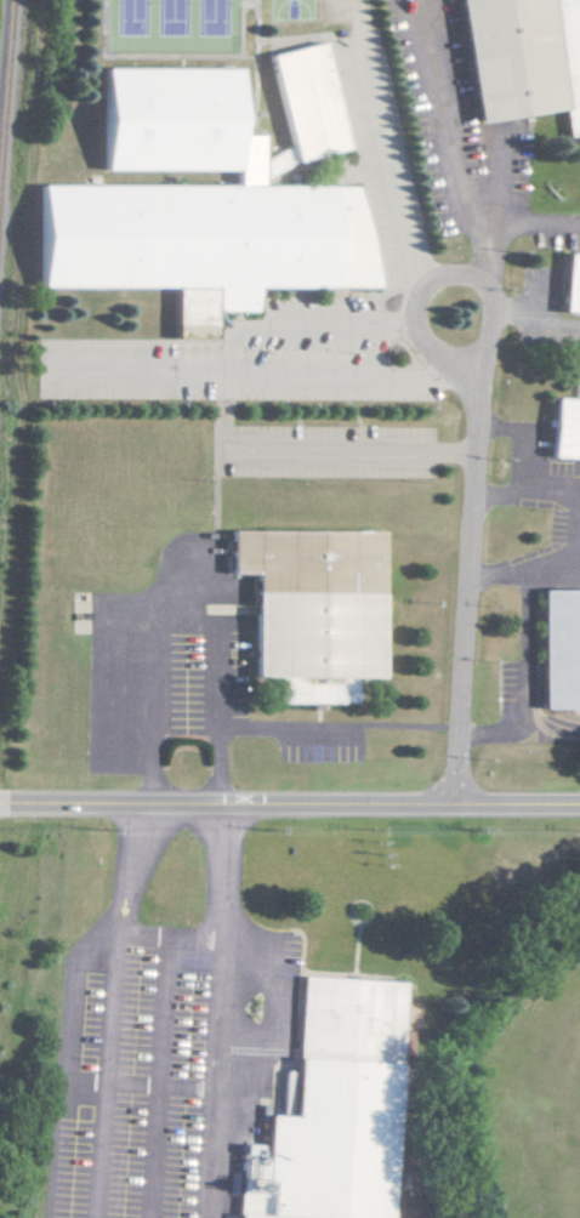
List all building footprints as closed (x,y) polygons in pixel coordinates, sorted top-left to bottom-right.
[(579,121),(579,0),(445,0),(459,133),(579,121)] [(265,55),(289,162),(343,150),(319,43),(265,55)] [(37,185),(37,287),(172,288),(172,339),(211,339),(211,312),(254,312),(255,287),(365,288),(366,187),(260,186),(260,166),(279,166),(279,156),(260,156),(260,135),(235,135),(235,69),(100,68),(99,170),(232,171),(232,186),(37,185)] [(579,315),(579,254),(560,254),(557,314),(579,315)] [(579,460),(579,401),(551,399),(547,459),(579,460)] [(227,573),(252,573),(251,676),(274,676),(274,703),(352,703),(352,677),(377,677),(378,531),(227,530),(227,573)] [(538,589),(538,708),(579,708),(579,589),(538,589)] [(405,986),(262,969),(233,1217),(377,1217),(405,986)]
